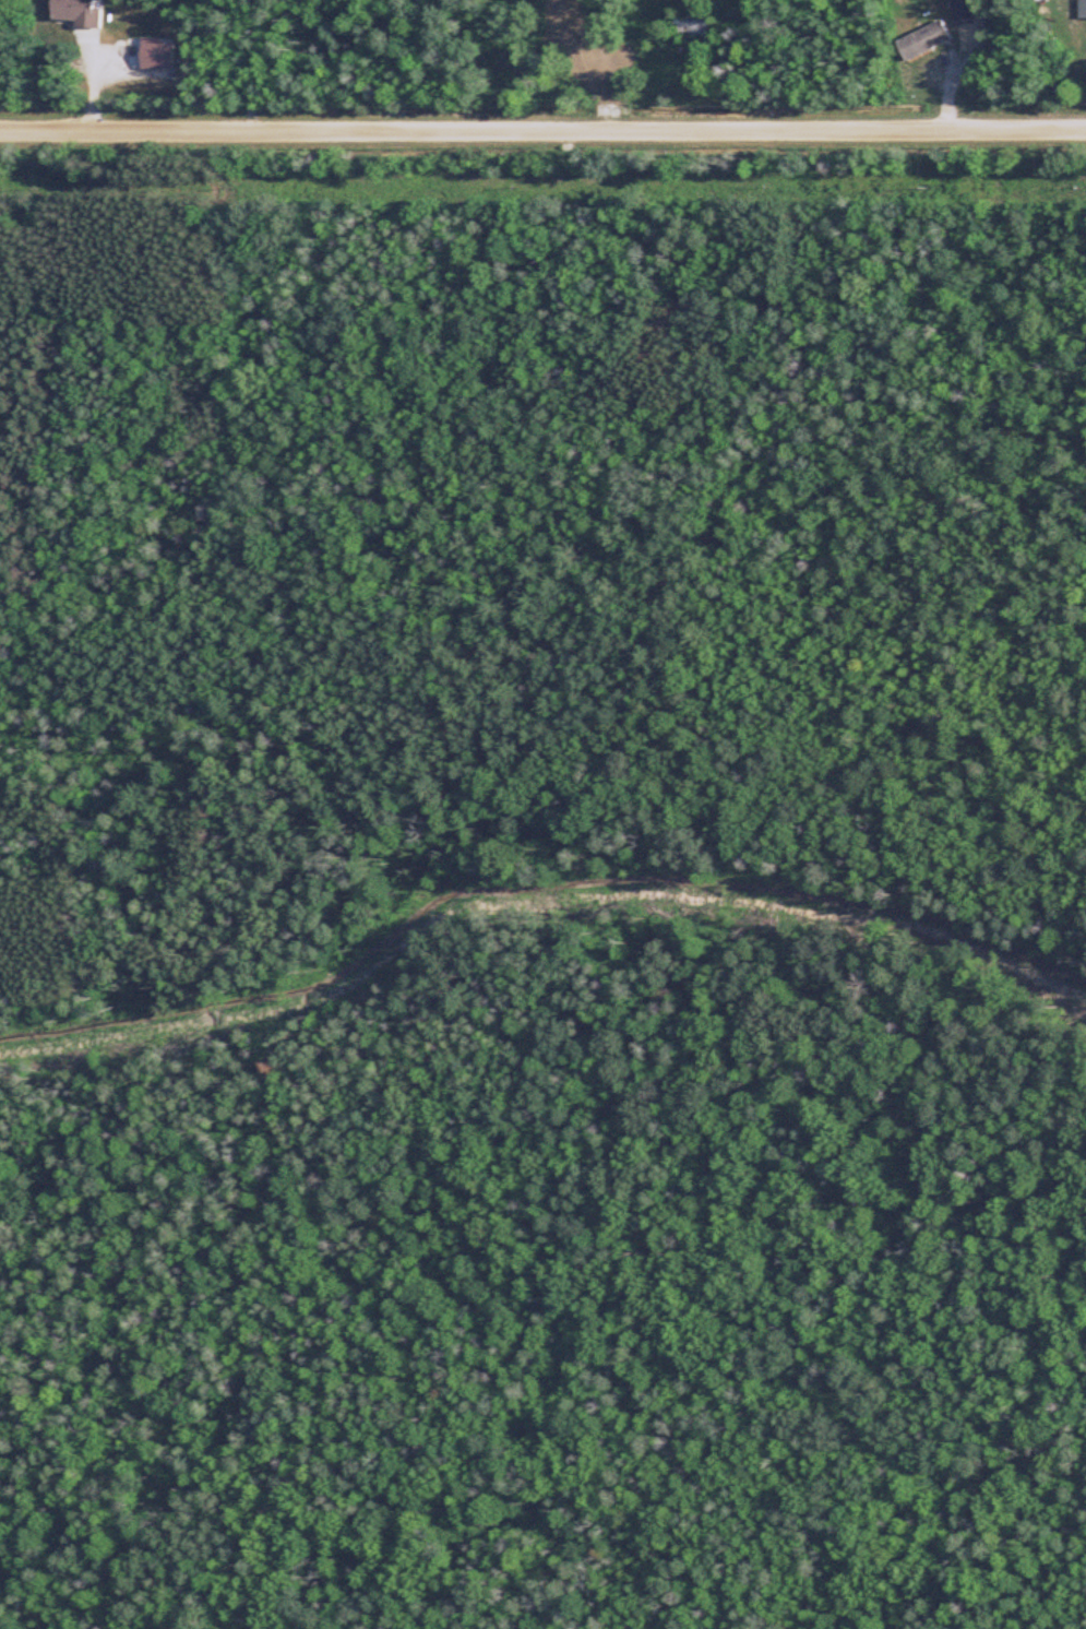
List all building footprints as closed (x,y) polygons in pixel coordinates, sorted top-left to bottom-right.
[(97,27),(98,8),(94,7),(94,0),(47,0),(46,18),(71,20),(71,25),(97,27)] [(1077,18),(1085,18),(1085,0),(1077,0),(1077,18)] [(670,14),(670,38),(705,38),(705,14),(670,14)] [(902,62),(949,42),(940,20),(893,40),(902,62)]
